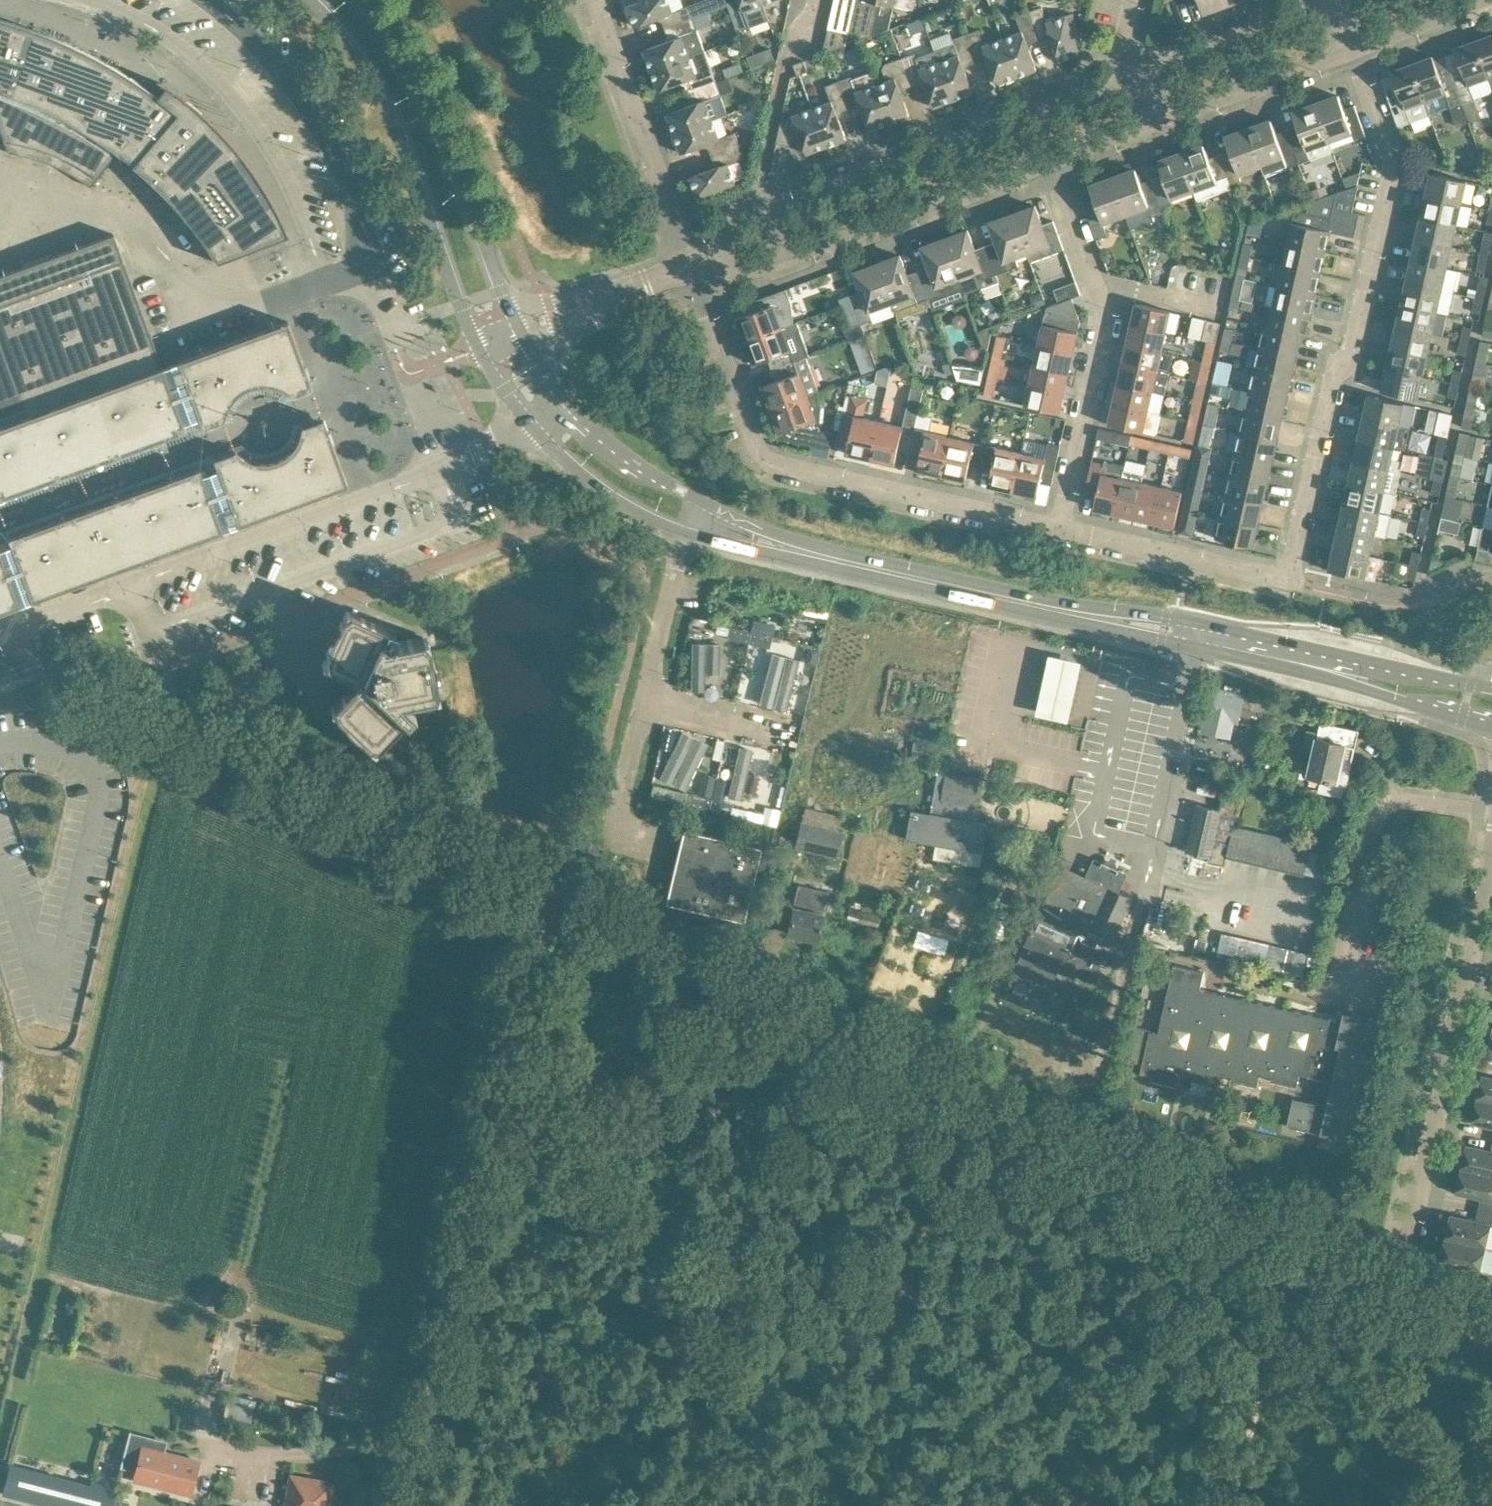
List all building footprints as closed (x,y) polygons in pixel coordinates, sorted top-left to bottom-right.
[(684,7),(682,0),(640,0),(640,2),(628,6),(635,26),(661,17),(665,29),(693,18),(728,6),(727,2),(726,0),(705,0),(684,7)] [(727,2),(728,6),(738,31),(749,26),(750,27),(751,27),(750,25),(754,25),(765,21),(768,19),(769,20),(770,20),(764,3),(762,0),(734,0),(727,2)] [(823,54),(828,52),(837,49),(873,35),(880,4),(912,11),(915,0),(835,0),(823,54)] [(1226,4),(1225,0),(1199,0),(1203,12),(1226,4)] [(1042,6),(1029,11),(1039,39),(1045,37),(1051,35),(1053,40),(1061,60),(1080,53),(1076,41),(1081,39),(1072,13),(1048,22),(1042,6)] [(1022,31),(1003,38),(1017,76),(1037,69),(1027,43),(1039,39),(1029,11),(1016,16),(1022,31)] [(8,152),(37,158),(65,170),(90,186),(116,152),(130,163),(143,174),(167,197),(196,232),(217,262),(246,251),(288,235),(266,190),(237,149),(203,114),(164,83),(163,84),(165,85),(157,95),(100,58),(52,36),(3,19),(0,18),(0,131),(8,152)] [(644,50),(651,70),(689,56),(705,50),(693,18),(665,29),(669,40),(644,50)] [(979,29),(966,34),(976,62),(988,58),(997,84),(1017,76),(1003,38),(984,45),(979,29)] [(935,50),(953,100),(973,92),(964,67),(976,62),(966,34),(953,39),(954,43),(935,50)] [(1475,40),(1491,86),(1491,34),(1475,40)] [(1462,103),(1491,93),(1491,86),(1475,40),(1454,48),(1464,75),(1453,79),(1462,103)] [(837,49),(828,52),(832,61),(841,58),(837,49)] [(705,50),(689,56),(651,70),(659,90),(684,80),(688,92),(717,82),(705,50)] [(915,53),(902,58),(912,86),(924,81),(934,107),(953,100),(935,50),(917,57),(915,53)] [(1412,63),(1431,115),(1462,103),(1453,79),(1443,83),(1433,56),(1412,63)] [(887,81),(876,85),(890,123),(910,116),(900,90),(912,86),(902,58),(885,64),(883,69),(887,81)] [(808,71),(804,60),(794,64),(797,75),(808,71)] [(1390,103),(1399,127),(1431,115),(1412,63),(1391,71),(1401,99),(1390,103)] [(852,76),(839,81),(849,109),(861,105),(870,130),(890,123),(876,85),(871,71),(852,78),(852,76)] [(813,108),(827,146),(846,139),(837,113),(849,109),(839,81),(826,86),(831,101),(813,108)] [(693,104),(667,113),(675,133),(713,119),(728,114),(721,94),(717,82),(688,92),(693,104)] [(1316,104),(1329,140),(1352,132),(1354,139),(1366,135),(1355,105),(1344,109),(1339,95),(1316,104)] [(1287,130),(1295,152),(1299,164),(1333,151),(1329,140),(1316,104),(1292,112),(1297,126),(1287,130)] [(793,115),(783,113),(777,143),(790,146),(792,136),(800,135),(807,153),(827,146),(813,108),(793,115)] [(707,144),(712,156),(740,145),(735,132),(719,138),(713,119),(675,133),(682,153),(707,144)] [(1271,120),(1248,128),(1261,165),(1265,176),(1299,164),(1295,152),(1287,130),(1276,133),(1271,120)] [(1219,154),(1227,177),(1230,184),(1241,180),(1239,173),(1261,165),(1248,128),(1225,137),(1230,150),(1219,154)] [(745,158),(740,145),(712,156),(716,167),(690,177),(698,197),(710,192),(712,198),(726,193),(723,187),(736,183),(729,164),(745,158)] [(1204,145),(1180,153),(1193,189),(1198,200),(1231,188),(1230,184),(1227,177),(1219,154),(1208,158),(1204,145)] [(1162,175),(1151,179),(1162,207),(1173,203),(1171,197),(1193,189),(1180,153),(1157,161),(1162,175)] [(1136,169),(1113,178),(1126,214),(1149,205),(1153,217),(1164,213),(1162,207),(1151,179),(1141,182),(1136,169)] [(1431,173),(1426,195),(1462,203),(1467,181),(1431,173)] [(1084,203),(1097,239),(1108,235),(1103,222),(1126,214),(1113,178),(1090,186),(1095,199),(1084,203)] [(1354,237),(1360,213),(1352,211),(1359,185),(1337,192),(1336,194),(1320,199),(1319,205),(1312,203),(1310,212),(1300,210),(1294,214),(1288,243),(1324,252),(1329,231),(1354,237)] [(1318,186),(1309,189),(1313,200),(1322,197),(1318,186)] [(1457,225),(1462,203),(1426,195),(1421,217),(1457,225)] [(1013,214),(1027,252),(1031,262),(1064,249),(1054,220),(1043,224),(1036,206),(1013,214)] [(1015,256),(1027,252),(1013,214),(990,222),(997,241),(986,245),(996,272),(997,274),(1018,266),(1015,256)] [(1421,217),(1416,238),(1452,246),(1457,225),(1421,217)] [(968,230),(945,239),(963,287),(965,294),(982,287),(979,278),(996,272),(986,245),(975,249),(968,230)] [(186,430),(185,427),(183,423),(198,417),(200,422),(202,428),(224,420),(225,414),(227,408),(230,403),(232,399),(237,394),(243,390),(249,387),(250,387),(257,385),(264,385),(265,385),(266,385),(267,385),(268,385),(270,385),(275,387),(280,389),(285,392),(290,396),(307,390),(312,388),(311,383),(310,381),(309,378),(288,321),(277,324),(162,366),(114,233),(63,252),(0,275),(0,498),(186,430)] [(927,259),(916,263),(918,270),(929,299),(963,287),(945,239),(942,240),(940,235),(924,241),(926,246),(922,247),(927,259)] [(1416,238),(1411,260),(1447,268),(1452,246),(1416,238)] [(1483,239),(1480,253),(1488,254),(1491,241),(1483,239)] [(1276,263),(1283,265),(1320,273),(1324,252),(1288,243),(1280,242),(1276,263)] [(1244,243),(1242,255),(1251,257),(1253,245),(1244,243)] [(1484,268),(1488,254),(1480,253),(1477,266),(1484,268)] [(900,255),(877,264),(891,302),(897,317),(912,311),(915,316),(928,311),(927,306),(931,305),(929,299),(918,270),(907,274),(900,255)] [(1242,255),(1237,276),(1246,278),(1251,257),(1242,255)] [(1411,260),(1406,282),(1442,290),(1447,268),(1411,260)] [(862,291),(851,295),(861,324),(872,320),(869,310),(891,302),(877,264),(855,272),(862,291)] [(1283,265),(1278,286),(1315,294),(1320,273),(1283,265)] [(1241,300),(1246,278),(1237,276),(1232,298),(1241,300)] [(1076,281),(1054,289),(1059,302),(1072,298),(1081,294),(1076,281)] [(1437,312),(1442,290),(1406,282),(1401,303),(1437,312)] [(1475,297),(1483,299),(1486,284),(1478,283),(1475,297)] [(1310,315),(1315,294),(1278,286),(1273,307),(1310,315)] [(746,341),(782,327),(794,323),(792,303),(787,290),(787,288),(746,303),(750,313),(738,317),(746,341)] [(1041,291),(1029,296),(1034,310),(1046,305),(1041,291)] [(850,328),(861,324),(851,295),(839,299),(850,328)] [(1480,313),(1483,299),(1475,297),(1472,311),(1480,313)] [(1080,318),(1072,298),(1059,302),(1047,307),(1046,312),(1081,320),(1081,319),(1080,318)] [(1239,311),(1241,300),(1232,298),(1230,309),(1239,311)] [(1166,332),(1171,311),(1136,303),(1131,324),(1166,332)] [(1401,303),(1396,325),(1432,333),(1437,312),(1401,303)] [(1261,326),(1264,327),(1305,336),(1310,315),(1273,307),(1261,304),(1259,314),(1264,315),(1261,326)] [(1046,312),(1038,345),(1074,352),(1081,320),(1046,312)] [(1486,313),(1481,335),(1491,337),(1491,314),(1486,313)] [(1207,319),(1202,340),(1207,341),(1216,343),(1221,322),(1207,319)] [(1131,324),(1127,344),(1162,352),(1166,332),(1131,324)] [(1427,355),(1432,333),(1396,325),(1391,347),(1427,355)] [(1463,325),(1460,339),(1468,341),(1471,327),(1463,325)] [(768,359),(772,370),(795,362),(782,327),(746,341),(755,364),(768,359)] [(992,334),(994,327),(979,332),(988,354),(992,334)] [(1264,327),(1259,348),(1296,356),(1300,336),(1305,337),(1305,336),(1264,327)] [(1223,339),(1232,341),(1235,330),(1226,328),(1223,339)] [(993,355),(1001,357),(1006,337),(997,335),(993,355)] [(1229,353),(1232,341),(1223,339),(1220,351),(1229,353)] [(1465,355),(1468,341),(1460,339),(1457,353),(1465,355)] [(1207,341),(1203,361),(1212,363),(1216,343),(1207,341)] [(1175,354),(1162,352),(1127,344),(1122,363),(1170,374),(1175,354)] [(1069,372),(1074,352),(1038,345),(1034,365),(1069,372)] [(1391,347),(1386,368),(1422,377),(1427,355),(1391,347)] [(1296,356),(1259,348),(1254,369),(1291,377),(1296,356)] [(1477,351),(1475,362),(1485,364),(1487,353),(1477,351)] [(870,352),(856,357),(862,373),(875,368),(870,352)] [(997,377),(1001,357),(993,355),(988,375),(997,377)] [(807,357),(795,362),(772,370),(776,381),(763,386),(771,409),(820,392),(807,357)] [(1193,359),(1192,365),(1202,367),(1203,361),(1193,359)] [(950,361),(942,363),(946,374),(953,371),(950,361)] [(1202,367),(1198,381),(1207,383),(1212,363),(1203,361),(1202,367)] [(1470,383),(1480,385),(1485,386),(1489,365),(1485,364),(1475,362),(1470,383)] [(1122,363),(1118,383),(1153,391),(1166,394),(1170,374),(1122,363)] [(981,384),(984,368),(963,365),(953,364),(958,379),(981,384)] [(1034,365),(1029,384),(1065,392),(1069,372),(1034,365)] [(1381,391),(1417,399),(1422,377),(1386,368),(1381,391)] [(1254,369),(1250,390),(1286,398),(1288,391),(1293,391),(1295,382),(1291,379),(1291,377),(1254,369)] [(1453,369),(1450,383),(1458,385),(1461,371),(1453,369)] [(1213,382),(1222,384),(1225,372),(1216,370),(1213,382)] [(997,377),(988,375),(984,396),(992,398),(997,377)] [(1203,403),(1207,383),(1198,381),(1194,401),(1203,403)] [(1220,395),(1222,384),(1213,382),(1211,393),(1220,395)] [(1118,383),(1113,403),(1148,411),(1153,391),(1118,383)] [(1455,399),(1458,385),(1450,383),(1447,397),(1455,399)] [(1060,413),(1065,392),(1029,384),(1025,405),(1060,413)] [(912,387),(903,426),(915,429),(919,413),(924,390),(912,387)] [(1286,398),(1250,390),(1245,411),(1282,419),(1282,418),(1287,418),(1289,408),(1285,406),(1286,398)] [(820,392),(771,409),(776,422),(772,424),(776,436),(776,437),(777,437),(777,438),(778,438),(779,438),(787,440),(830,450),(834,433),(820,430),(818,425),(823,423),(824,404),(820,392)] [(1468,393),(1465,404),(1475,407),(1478,396),(1468,393)] [(840,405),(835,429),(840,430),(836,444),(848,447),(847,453),(871,458),(879,421),(864,418),(869,398),(851,394),(850,399),(847,398),(845,406),(840,405)] [(1363,417),(1399,425),(1404,403),(1368,395),(1363,417)] [(1194,401),(1190,420),(1198,422),(1203,403),(1194,401)] [(1161,414),(1148,411),(1113,403),(1109,424),(1156,435),(1161,414)] [(1465,404),(1463,415),(1473,417),(1475,407),(1465,404)] [(1207,410),(1204,424),(1213,426),(1216,427),(1219,413),(1207,410)] [(1245,411),(1240,432),(1277,440),(1282,419),(1245,411)] [(1440,411),(1435,434),(1438,434),(1447,436),(1451,415),(1452,414),(1440,411)] [(1358,439),(1394,447),(1399,425),(1363,417),(1358,439)] [(348,485),(325,424),(323,418),(301,426),(301,429),(300,431),(299,434),(298,437),(296,442),(293,446),(291,448),(290,450),(286,454),(281,456),(279,458),(276,459),(274,459),(268,461),(263,461),(260,461),(257,461),(255,460),(250,459),(244,456),(242,455),(240,453),(237,452),(235,450),(213,458),(215,464),(217,469),(202,474),(200,470),(200,469),(200,468),(199,467),(0,540),(0,612),(348,485)] [(1193,443),(1198,422),(1190,420),(1185,441),(1193,443)] [(903,426),(879,421),(871,458),(895,464),(898,450),(909,452),(915,429),(903,426)] [(1210,438),(1213,426),(1204,424),(1201,436),(1210,438)] [(1097,438),(1116,443),(1118,432),(1099,428),(1097,438)] [(918,469),(942,474),(950,437),(915,429),(909,452),(921,455),(918,469)] [(1277,440),(1240,432),(1235,453),(1272,461),(1277,440)] [(1455,454),(1464,456),(1469,434),(1460,432),(1455,454)] [(1442,458),(1447,436),(1438,434),(1433,456),(1442,458)] [(1130,444),(1150,448),(1152,440),(1132,435),(1130,444)] [(969,466),(981,468),(986,445),(950,437),(942,474),(966,480),(969,466)] [(1353,461),(1389,469),(1400,471),(1402,461),(1392,458),(1394,447),(1358,439),(1353,461)] [(1172,444),(1152,440),(1150,448),(1170,453),(1172,444)] [(1040,482),(1052,484),(1061,445),(1049,442),(1045,458),(1021,453),(1013,490),(1037,496),(1040,482)] [(1192,449),(1172,444),(1170,453),(1190,457),(1192,449)] [(989,485),(1013,490),(1021,453),(986,445),(981,468),(992,471),(989,485)] [(1211,448),(1199,445),(1194,466),(1206,469),(1211,448)] [(1235,453),(1231,474),(1267,482),(1272,461),(1235,453)] [(1455,454),(1450,475),(1459,477),(1464,456),(1455,454)] [(1430,478),(1433,479),(1443,481),(1448,459),(1442,458),(1433,456),(1435,456),(1430,478)] [(1105,464),(1092,461),(1085,494),(1096,497),(1094,509),(1114,513),(1125,466),(1106,461),(1105,464)] [(1395,493),(1400,471),(1389,469),(1353,461),(1349,482),(1384,490),(1395,493)] [(1114,513),(1134,518),(1142,483),(1144,474),(1124,470),(1125,466),(1114,513)] [(1194,466),(1190,487),(1202,490),(1206,469),(1194,466)] [(1267,482),(1231,474),(1226,495),(1263,503),(1267,482)] [(1450,475),(1446,496),(1455,498),(1459,477),(1450,475)] [(1440,495),(1443,481),(1433,479),(1430,493),(1440,495)] [(1344,504),(1380,512),(1384,490),(1349,482),(1344,504)] [(1134,518),(1154,522),(1162,487),(1142,483),(1134,518)] [(1182,492),(1162,487),(1154,522),(1175,527),(1182,492)] [(1200,495),(1202,490),(1190,487),(1185,508),(1197,511),(1200,495)] [(1226,495),(1221,516),(1258,524),(1263,503),(1226,495)] [(1446,496),(1441,517),(1460,521),(1464,500),(1455,498),(1446,496)] [(1339,526),(1375,534),(1387,536),(1391,515),(1380,512),(1344,504),(1339,526)] [(1422,507),(1419,521),(1427,523),(1430,509),(1422,507)] [(1185,508),(1180,532),(1191,534),(1191,535),(1197,511),(1185,508)] [(1258,524),(1221,516),(1216,538),(1236,543),(1253,547),(1258,524)] [(1441,517),(1439,530),(1459,534),(1462,522),(1460,521),(1441,517)] [(1425,537),(1427,523),(1419,521),(1416,535),(1425,537)] [(1334,547),(1370,555),(1375,534),(1339,526),(1334,547)] [(1476,560),(1491,564),(1491,528),(1483,527),(1476,560)] [(1382,558),(1370,555),(1334,547),(1329,570),(1375,580),(1377,569),(1380,567),(1382,558)] [(1411,565),(1419,566),(1422,552),(1414,551),(1411,565)] [(1430,574),(1450,562),(1432,558),(1429,573),(1430,574)] [(1407,579),(1415,580),(1419,566),(1411,565),(1407,579)] [(333,704),(333,705),(330,708),(336,713),(367,744),(368,744),(373,749),(376,746),(403,718),(406,721),(415,713),(403,701),(434,695),(438,694),(437,687),(437,686),(436,679),(430,651),(429,643),(428,643),(427,636),(423,636),(385,643),(385,642),(379,640),(387,627),(350,611),(346,609),(343,616),(325,656),(325,657),(322,664),(325,665),(325,666),(333,669),(333,673),(333,677),(334,680),(334,684),(335,688),(336,691),(338,695),(339,698),(333,704)] [(727,638),(748,643),(751,631),(730,626),(727,638)] [(751,631),(748,643),(769,648),(772,636),(751,631)] [(694,692),(715,691),(715,670),(731,669),(730,644),(693,644),(694,692)] [(809,645),(806,661),(814,663),(818,647),(809,645)] [(772,656),(759,707),(789,715),(803,664),(772,656)] [(1081,666),(1047,659),(1043,680),(1035,716),(1069,723),(1077,687),(1081,666)] [(740,681),(735,699),(747,701),(751,684),(740,681)] [(1209,686),(1203,714),(1207,715),(1203,730),(1230,737),(1234,721),(1238,722),(1244,694),(1237,693),(1228,691),(1209,686)] [(1307,728),(1303,746),(1315,749),(1308,779),(1309,779),(1310,775),(1323,778),(1320,791),(1344,796),(1347,782),(1352,762),(1352,760),(1351,759),(1351,761),(1342,759),(1346,746),(1355,748),(1359,730),(1321,721),(1319,731),(1307,728)] [(660,779),(685,791),(706,746),(681,735),(660,779)] [(740,747),(729,792),(746,797),(757,752),(740,747)] [(1297,757),(1293,774),(1305,777),(1309,759),(1297,757)] [(912,809),(907,839),(936,844),(983,852),(989,823),(973,820),(975,807),(974,807),(979,778),(939,771),(936,788),(931,812),(912,809)] [(703,774),(698,794),(711,796),(715,777),(703,774)] [(1226,783),(1224,795),(1240,799),(1243,787),(1226,783)] [(649,797),(688,807),(691,795),(652,786),(649,797)] [(688,807),(709,812),(712,800),(691,795),(688,807)] [(1234,826),(1240,799),(1224,795),(1220,809),(1198,804),(1187,852),(1209,857),(1208,862),(1225,865),(1234,826)] [(733,805),(712,800),(709,812),(730,817),(733,805)] [(767,807),(763,823),(775,826),(778,810),(767,807)] [(800,821),(795,847),(836,857),(841,831),(800,821)] [(683,829),(666,903),(744,921),(761,848),(683,829)] [(1238,830),(1233,859),(1328,875),(1333,846),(1238,830)] [(600,844),(590,842),(589,846),(587,851),(597,854),(597,852),(600,844)] [(983,853),(936,844),(934,858),(981,867),(983,853)] [(1039,917),(1015,967),(1017,967),(1052,983),(1058,970),(1075,978),(1080,966),(1097,973),(1096,974),(1097,975),(1132,900),(1119,893),(1127,875),(1119,871),(1120,870),(1118,869),(1118,870),(1116,866),(1109,862),(1105,864),(1105,863),(1104,862),(1103,864),(1095,860),(1086,878),(1055,863),(1031,913),(1039,917)] [(912,888),(936,894),(939,880),(916,874),(912,888)] [(798,884),(787,933),(817,940),(828,891),(798,884)] [(1015,889),(1009,904),(1021,909),(1028,895),(1015,889)] [(849,907),(846,919),(876,927),(877,924),(879,917),(879,915),(849,907)] [(1225,932),(1220,955),(1308,975),(1313,951),(1225,932)] [(1181,1074),(1193,1076),(1192,1080),(1218,1086),(1221,1074),(1232,1076),(1231,1080),(1258,1086),(1261,1074),(1272,1077),(1271,1081),(1297,1087),(1300,1074),(1333,1081),(1327,1105),(1294,1097),(1287,1126),(1321,1133),(1318,1145),(1349,1152),(1377,1024),(1356,1019),(1357,1015),(1344,1011),(1342,1020),(1200,988),(1204,972),(1174,965),(1158,1032),(1137,1027),(1129,1061),(1142,1064),(1140,1073),(1153,1076),(1152,1080),(1178,1086),(1181,1074)] [(1477,1099),(1491,1102),(1491,1077),(1482,1075),(1477,1099)] [(1477,1099),(1472,1122),(1491,1127),(1491,1102),(1477,1099)] [(1491,1176),(1491,1148),(1491,1151),(1466,1145),(1461,1169),(1491,1176)] [(1461,1169),(1456,1192),(1489,1199),(1486,1211),(1491,1212),(1491,1176),(1461,1169)] [(1445,1238),(1486,1248),(1491,1225),(1491,1212),(1486,1211),(1479,1209),(1476,1221),(1451,1215),(1445,1238)] [(1438,1257),(1440,1260),(1440,1262),(1465,1267),(1460,1285),(1484,1297),(1485,1297),(1486,1291),(1488,1291),(1491,1289),(1491,1288),(1491,1280),(1491,1279),(1489,1278),(1490,1272),(1491,1271),(1491,1249),(1486,1248),(1445,1238),(1443,1249),(1439,1250),(1438,1257)] [(137,1470),(134,1480),(190,1494),(199,1461),(166,1452),(168,1446),(129,1437),(131,1431),(130,1430),(120,1468),(121,1468),(122,1466),(137,1470)] [(3,1493),(52,1505),(111,1505),(113,1498),(116,1489),(92,1483),(90,1489),(10,1468),(3,1493)] [(333,1490),(288,1482),(284,1505),(330,1505),(333,1490)]
